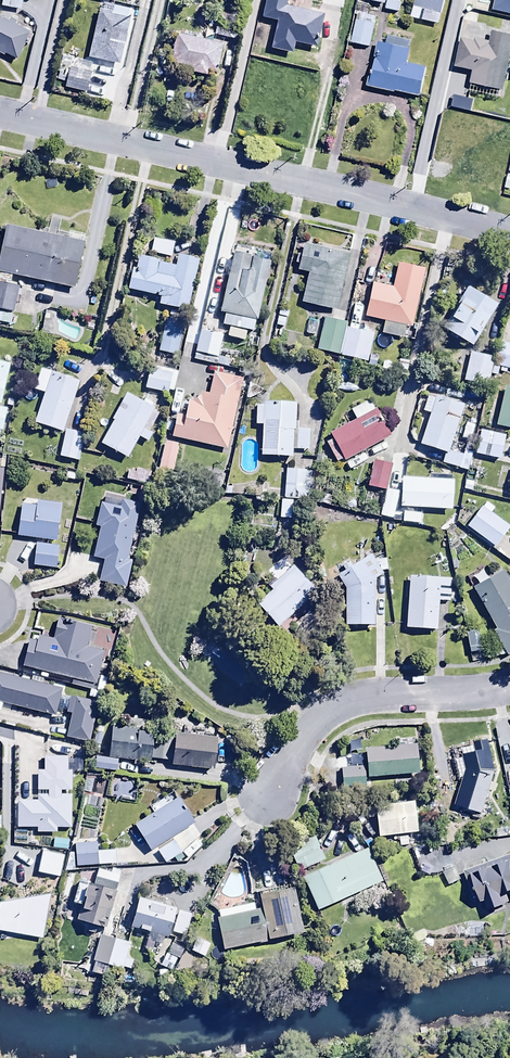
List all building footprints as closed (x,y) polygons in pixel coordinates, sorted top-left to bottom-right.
[(0,6),(20,9),(22,0),(1,0),(0,6)] [(261,15),(276,18),(270,46),(292,51),(294,42),(315,46),(322,12),(285,4),(286,0),(264,0),(261,15)] [(355,15),(351,43),(370,46),(375,15),(366,14),(368,1),(364,0),(357,0),(354,15),(355,15)] [(410,16),(438,23),(444,0),(414,0),(410,16)] [(447,19),(464,23),(465,20),(476,22),(481,0),(451,0),(447,19)] [(102,10),(97,9),(88,56),(120,62),(131,7),(104,2),(102,10)] [(0,15),(0,54),(3,56),(4,53),(16,59),(23,45),(25,46),(33,31),(16,23),(17,20),(7,16),(6,18),(0,15)] [(503,86),(509,51),(509,33),(491,29),(490,38),(475,35),(474,39),(460,36),(454,66),(471,69),(469,80),(503,86)] [(223,42),(177,33),(171,62),(201,68),(202,60),(218,63),(223,42)] [(369,65),(365,85),(420,95),(425,65),(407,61),(411,39),(400,37),(399,44),(377,40),(372,66),(369,65)] [(96,70),(61,62),(56,85),(90,93),(96,70)] [(5,224),(0,246),(0,309),(12,312),(18,285),(10,283),(12,273),(73,287),(85,233),(68,230),(66,237),(5,224)] [(142,238),(140,249),(169,254),(171,244),(142,238)] [(348,252),(303,242),(296,268),(306,270),(300,299),(336,307),(348,252)] [(252,332),(270,260),(233,251),(218,310),(224,311),(220,324),(252,332)] [(132,265),(126,288),(157,296),(155,305),(186,313),(200,258),(175,252),(173,261),(139,253),(135,266),(132,265)] [(371,282),(363,314),(385,320),(382,333),(403,338),(406,324),(410,325),(418,294),(422,295),(427,275),(422,274),(424,267),(398,261),(392,287),(371,282)] [(472,345),(496,303),(465,285),(441,327),(472,345)] [(0,312),(0,322),(9,324),(11,314),(0,312)] [(323,316),(316,350),(366,361),(373,331),(345,325),(346,321),(323,316)] [(181,326),(163,323),(157,351),(176,354),(181,326)] [(220,333),(199,328),(191,358),(212,364),(220,333)] [(258,337),(251,336),(247,354),(254,355),(258,337)] [(497,367),(509,369),(509,344),(496,341),(490,374),(495,375),(497,367)] [(493,356),(471,350),(463,381),(484,387),(493,356)] [(1,405),(10,362),(0,360),(0,404),(1,405)] [(146,367),(143,389),(167,392),(171,371),(146,367)] [(62,431),(78,380),(39,368),(32,388),(43,392),(33,421),(62,431)] [(225,449),(241,378),(212,370),(207,392),(201,391),(200,395),(191,398),(186,397),(182,414),(175,413),(170,437),(225,449)] [(502,386),(493,425),(509,428),(509,387),(502,386)] [(141,402),(125,392),(109,418),(112,419),(98,442),(125,458),(138,436),(147,442),(164,413),(153,407),(156,401),(146,395),(141,402)] [(462,404),(434,395),(418,444),(445,453),(441,463),(466,471),(473,449),(466,447),(463,455),(447,450),(462,404)] [(292,428),(293,401),(261,399),(261,405),(255,404),(254,424),(260,424),(258,455),(290,457),(291,449),(309,450),(310,429),(292,428)] [(342,458),(343,460),(389,434),(369,399),(349,411),(354,418),(328,432),(332,439),(326,443),(336,462),(342,458)] [(83,432),(64,428),(59,455),(77,459),(83,432)] [(505,436),(480,429),(473,454),(498,461),(505,436)] [(176,443),(163,440),(157,472),(170,474),(176,443)] [(391,463),(373,459),(367,486),(384,490),(391,463)] [(128,466),(126,479),(150,484),(152,471),(128,466)] [(308,469),(284,468),(283,497),(306,498),(308,469)] [(400,477),(399,506),(451,509),(453,475),(428,474),(428,478),(400,477)] [(399,491),(386,488),(379,514),(392,518),(399,491)] [(120,507),(101,502),(94,526),(98,527),(90,556),(104,560),(98,581),(124,588),(132,558),(125,556),(139,503),(122,498),(120,507)] [(292,499),(280,499),(279,519),(291,520),(292,499)] [(21,504),(17,536),(55,540),(59,503),(25,500),(25,504),(21,504)] [(484,501),(465,526),(494,547),(509,526),(490,512),(493,508),(484,501)] [(58,545),(34,542),(31,567),(55,570),(58,545)] [(372,554),(336,573),(343,586),(344,625),(373,624),(372,579),(382,573),(372,554)] [(275,581),(254,601),(277,626),(315,589),(292,565),(285,571),(278,563),(267,573),(275,581)] [(506,653),(509,651),(509,583),(503,570),(472,586),(495,627),(492,629),(495,635),(485,639),(484,659),(506,653)] [(449,602),(451,577),(408,574),(404,626),(436,629),(437,601),(449,602)] [(29,638),(21,667),(93,683),(101,649),(85,646),(90,626),(55,618),(50,639),(36,636),(35,639),(29,638)] [(53,716),(61,688),(0,671),(0,702),(53,716)] [(66,713),(70,714),(64,737),(87,743),(97,703),(70,697),(66,713)] [(104,726),(95,724),(90,752),(99,753),(104,726)] [(214,737),(179,732),(180,725),(170,724),(168,737),(154,735),(151,757),(170,759),(170,763),(180,764),(179,771),(188,772),(188,766),(210,768),(214,737)] [(151,730),(110,725),(107,756),(96,755),(94,768),(115,770),(117,757),(148,760),(151,730)] [(481,813),(495,770),(488,738),(474,741),(475,745),(461,748),(463,757),(454,759),(458,777),(461,776),(452,804),(481,813)] [(416,742),(364,746),(366,777),(418,774),(416,742)] [(35,798),(16,798),(16,826),(35,826),(35,831),(57,831),(57,827),(70,827),(69,792),(59,793),(59,789),(70,789),(70,768),(67,768),(67,755),(43,755),(44,769),(36,769),(36,789),(46,788),(46,794),(35,794),(35,798)] [(363,766),(340,768),(342,789),(365,787),(363,766)] [(97,779),(84,776),(81,792),(93,794),(97,779)] [(151,850),(194,819),(177,794),(133,825),(136,829),(128,835),(138,849),(146,843),(151,850)] [(374,817),(376,836),(396,834),(398,847),(408,846),(407,833),(416,832),(413,801),(366,806),(367,818),(374,817)] [(33,832),(12,832),(11,846),(33,846),(33,832)] [(314,837),(288,849),(298,872),(325,860),(314,837)] [(66,838),(52,838),(51,849),(66,849),(66,838)] [(175,841),(157,851),(164,863),(173,858),(175,862),(184,856),(175,841)] [(95,842),(75,843),(76,867),(99,866),(116,865),(116,850),(96,851),(95,842)] [(367,847),(301,876),(316,909),(382,880),(367,847)] [(445,847),(415,854),(419,874),(450,867),(445,847)] [(463,870),(480,912),(508,901),(505,892),(509,890),(509,851),(463,870)] [(72,900),(81,903),(75,920),(102,928),(120,872),(99,866),(93,883),(87,881),(86,884),(77,881),(72,900)] [(216,916),(222,948),(265,939),(265,935),(302,928),(293,885),(259,892),(262,907),(254,909),(252,902),(218,909),(219,916),(216,916)] [(174,908),(138,897),(129,927),(166,938),(174,908)] [(190,913),(177,909),(172,932),(185,935),(190,913)] [(129,944),(100,935),(92,959),(89,959),(86,969),(105,976),(108,965),(121,969),(129,944)] [(210,944),(195,937),(189,950),(204,957),(210,944)] [(178,958),(165,952),(159,964),(172,970),(178,958)]
